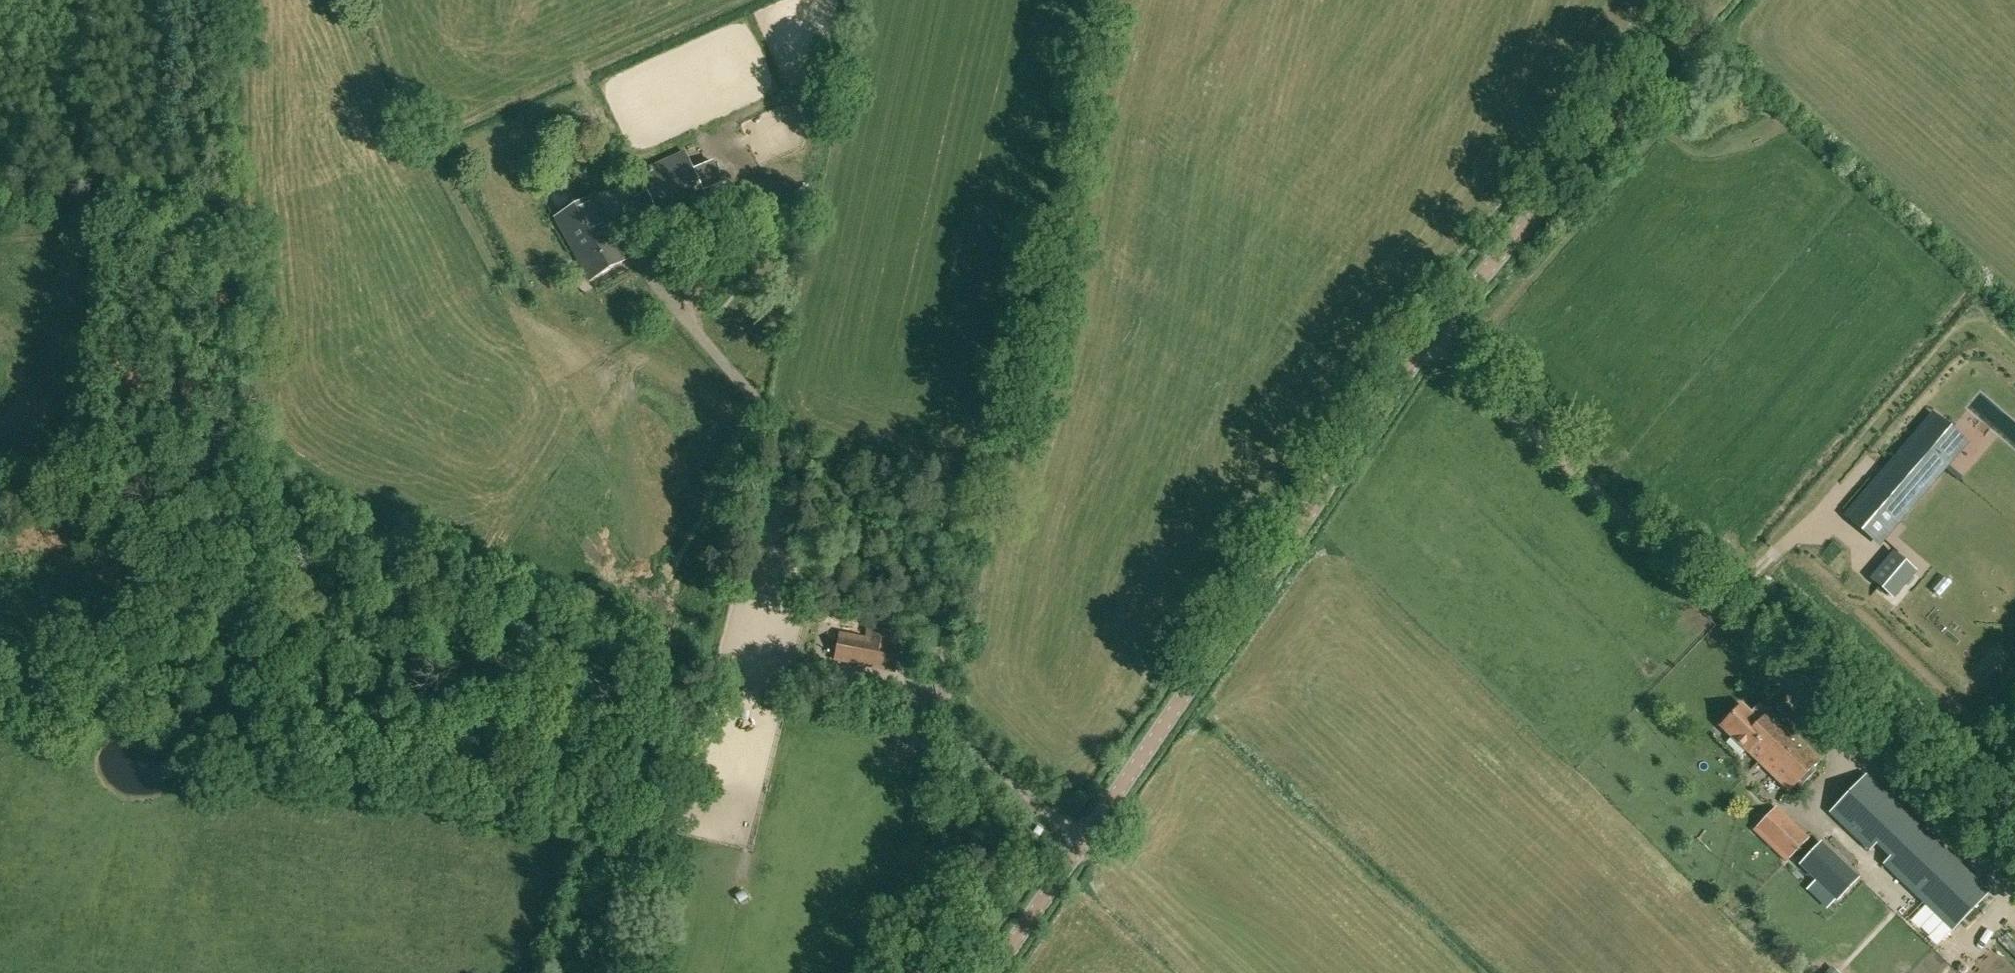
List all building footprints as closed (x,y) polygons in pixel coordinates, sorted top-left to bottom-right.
[(648,191),(633,198),(643,219),(657,212),(666,230),(710,210),(702,192),(722,183),(711,161),(692,170),(684,152),(639,173),(648,191)] [(554,217),(578,260),(617,238),(594,195),(554,217)] [(628,259),(617,238),(578,260),(589,280),(628,259)] [(1945,463),(1961,477),(1997,433),(1966,408),(1950,427),(1965,439),(1945,463)] [(2014,450),(2014,418),(2014,417),(1999,435),(2014,450)] [(1877,484),(1849,516),(1878,541),(1905,509),(1915,497),(1955,451),(1945,443),(1953,434),(1934,418),(1886,473),(1877,484)] [(1893,555),(1873,578),(1893,595),(1913,572),(1893,555)] [(867,640),(840,635),(836,658),(895,669),(899,646),(893,645),(895,633),(869,628),(867,640)] [(1732,714),(1722,725),(1754,756),(1790,790),(1801,778),(1804,781),(1812,773),(1809,770),(1820,758),(1770,710),(1768,712),(1759,722),(1749,712),(1741,705),(1732,714)] [(1864,777),(1830,813),(1869,851),(1874,845),(1888,858),(1883,864),(1951,929),(1985,893),(1864,777)] [(1795,850),(1807,838),(1776,807),(1765,819),(1795,850)] [(1821,844),(1800,865),(1836,899),(1856,878),(1821,844)]
